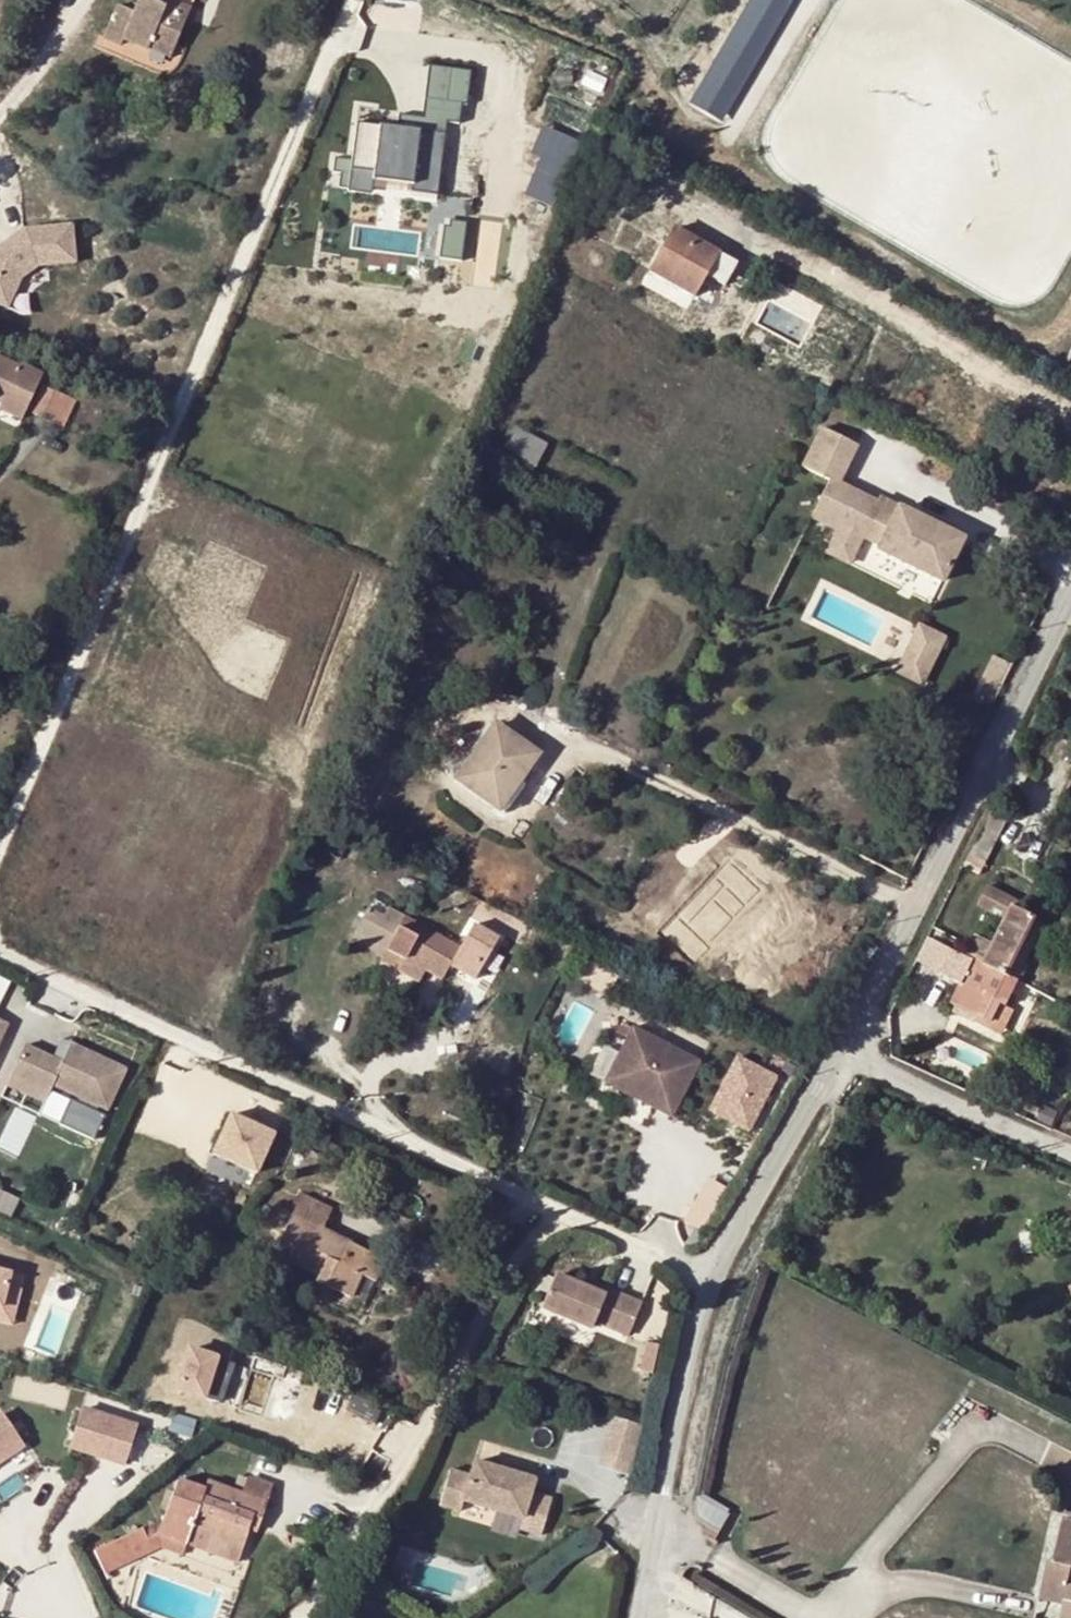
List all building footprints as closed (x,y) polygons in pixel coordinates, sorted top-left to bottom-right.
[(147,49),(151,40),(172,49),(188,9),(168,0),(136,0),(130,14),(114,7),(101,38),(119,45),(122,39),(147,49)] [(793,0),(748,0),(698,106),(735,124),(793,0)] [(151,40),(147,49),(169,58),(172,49),(151,40)] [(423,127),(356,123),(351,189),(372,190),(373,182),(441,187),(446,120),(465,122),(469,68),(427,65),(423,127)] [(546,127),(521,191),(556,205),(581,140),(546,127)] [(443,220),(443,255),(465,256),(465,220),(443,220)] [(691,296),(707,268),(716,253),(673,228),(648,272),(691,296)] [(78,265),(76,231),(0,236),(0,296),(21,295),(19,268),(78,265)] [(716,253),(707,268),(719,275),(728,259),(716,253)] [(30,413),(60,426),(72,399),(42,386),(30,413)] [(824,421),(804,460),(830,473),(811,509),(838,523),(840,518),(862,529),(880,539),(877,543),(940,576),(961,536),(879,493),(876,497),(838,477),(858,439),(824,421)] [(502,467),(525,479),(543,445),(513,429),(502,448),(509,453),(502,467)] [(838,523),(826,545),(848,556),(862,529),(840,518),(838,523)] [(942,622),(918,609),(912,620),(921,625),(910,646),(915,648),(909,662),(918,667),(942,622)] [(921,625),(912,620),(901,641),(910,646),(921,625)] [(454,778),(492,805),(519,769),(521,770),(532,754),(493,726),(454,778)] [(519,769),(492,805),(500,811),(538,757),(532,754),(521,770),(519,769)] [(1029,826),(1012,854),(1045,874),(1062,847),(1029,826)] [(985,860),(992,847),(976,838),(969,852),(985,860)] [(341,869),(345,858),(322,850),(319,861),(341,869)] [(969,852),(962,865),(978,873),(985,860),(969,852)] [(980,904),(1003,915),(1013,895),(989,884),(980,904)] [(950,1003),(978,1016),(994,1023),(1002,1006),(1015,979),(1001,973),(1030,914),(1009,905),(990,943),(980,938),(972,959),(950,1003)] [(403,958),(397,970),(417,982),(424,970),(440,979),(457,947),(387,908),(382,916),(366,907),(353,930),(403,958)] [(1001,973),(1015,979),(1043,921),(1030,914),(1001,973)] [(380,960),(397,970),(403,958),(353,930),(349,937),(382,955),(380,960)] [(972,959),(980,938),(973,935),(964,955),(964,956),(969,958),(972,959)] [(931,978),(944,954),(926,944),(914,970),(931,978)] [(969,958),(964,956),(964,955),(950,949),(940,969),(957,977),(964,967),(969,958)] [(10,977),(0,974),(0,1008),(10,977)] [(994,1023),(978,1016),(975,1023),(1000,1035),(1011,1010),(1002,1006),(994,1023)] [(636,1024),(607,1080),(675,1114),(703,1058),(636,1024)] [(8,1073),(47,1089),(50,1082),(104,1105),(122,1063),(67,1039),(59,1058),(21,1042),(8,1073)] [(751,1134),(781,1075),(738,1053),(707,1112),(751,1134)] [(8,1073),(4,1083),(42,1099),(47,1089),(8,1073)] [(228,1111),(209,1156),(257,1176),(276,1131),(228,1111)] [(308,1295),(343,1312),(360,1275),(372,1281),(383,1258),(320,1229),(330,1209),(300,1194),(278,1242),(290,1248),(284,1259),(318,1275),(308,1295)] [(12,1270),(0,1267),(0,1313),(18,1318),(25,1288),(8,1284),(12,1270)] [(360,1275),(343,1312),(355,1318),(372,1281),(360,1275)] [(602,1296),(582,1288),(553,1276),(540,1307),(590,1328),(594,1317),(628,1331),(639,1302),(605,1288),(602,1296)] [(586,1280),(582,1288),(602,1296),(605,1288),(586,1280)] [(183,1346),(172,1391),(224,1403),(234,1358),(183,1346)] [(26,1446),(1,1406),(0,1407),(0,1462),(26,1446)] [(599,1464),(627,1473),(643,1423),(615,1414),(599,1464)] [(98,1436),(89,1432),(84,1442),(94,1446),(98,1436)] [(448,1467),(437,1503),(458,1509),(461,1499),(521,1517),(518,1528),(539,1534),(550,1497),(529,1491),(533,1478),(473,1460),(469,1474),(448,1467)] [(158,1535),(183,1543),(186,1544),(192,1527),(240,1545),(246,1529),(249,1518),(258,1520),(270,1487),(247,1478),(241,1494),(208,1482),(205,1491),(177,1481),(162,1522),(159,1532),(158,1535)] [(254,1532),(258,1520),(249,1518),(246,1529),(254,1532)] [(1061,1519),(1052,1562),(1047,1561),(1039,1597),(1063,1602),(1064,1597),(1070,1599),(1070,1521),(1061,1519)] [(162,1522),(141,1528),(143,1533),(159,1532),(162,1522)] [(192,1527),(186,1544),(235,1561),(240,1545),(192,1527)] [(104,1572),(126,1562),(121,1551),(158,1535),(159,1532),(143,1533),(141,1528),(93,1550),(104,1572)] [(121,1551),(126,1562),(159,1547),(179,1554),(183,1543),(158,1535),(121,1551)] [(1064,1597),(1063,1602),(1060,1617),(1070,1617),(1070,1599),(1064,1597)]
